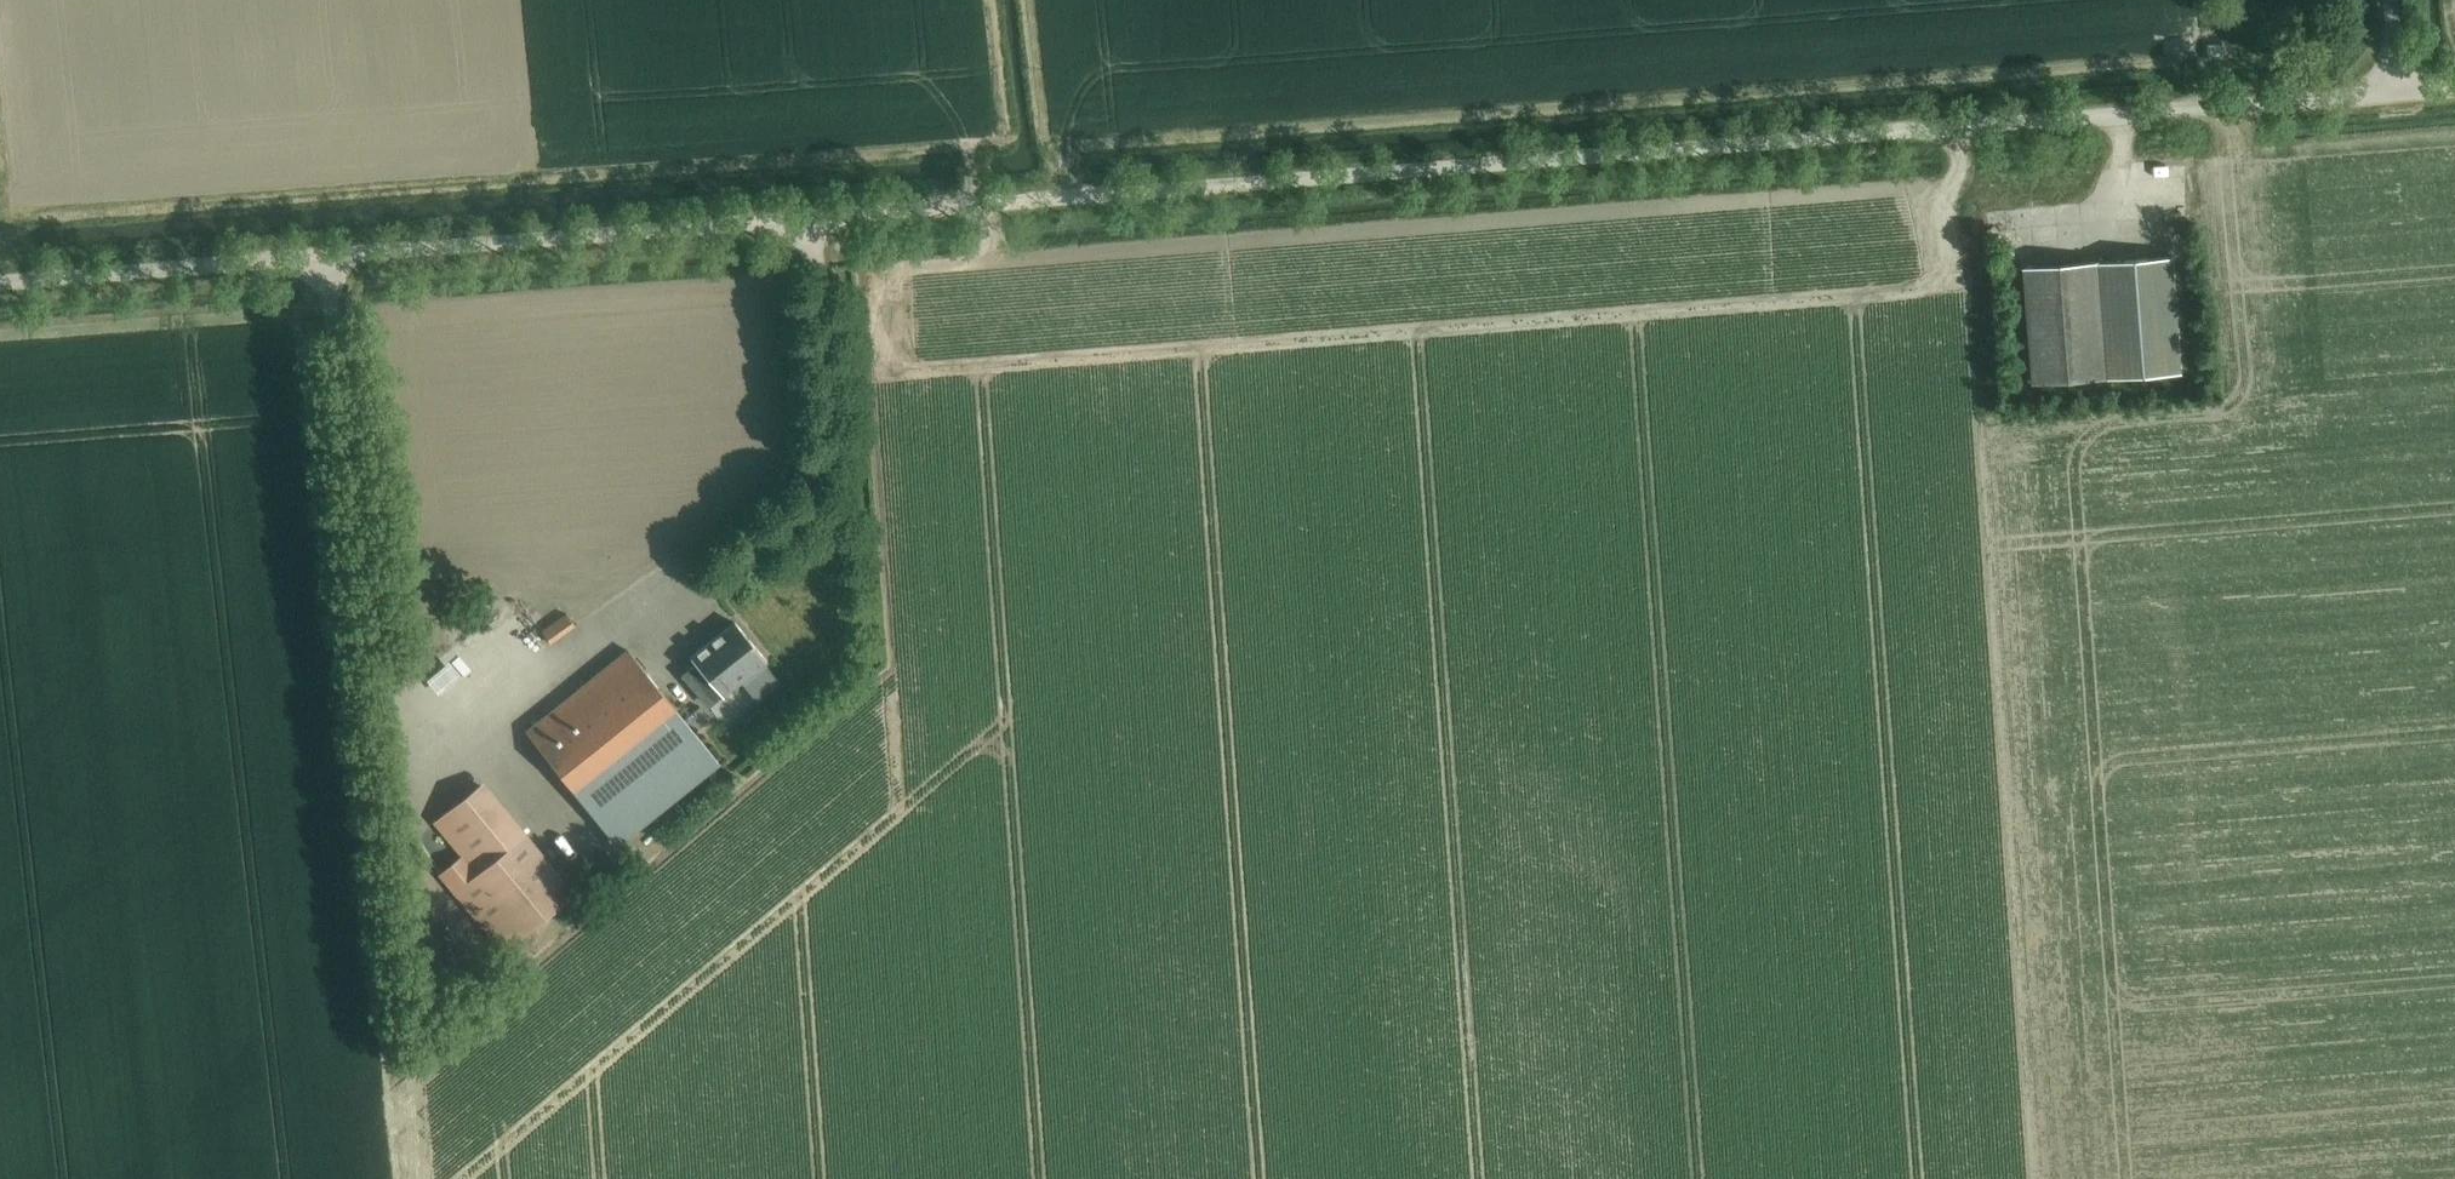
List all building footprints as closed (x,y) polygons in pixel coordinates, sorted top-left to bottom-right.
[(2172,256),(2097,262),(2025,268),(2034,384),(2181,372),(2172,256)] [(549,642),(573,624),(566,614),(541,631),(549,642)] [(722,696),(766,661),(734,623),(690,658),(695,664),(681,675),(703,702),(717,690),(722,696)] [(616,844),(718,762),(628,651),(526,733),(616,844)] [(568,893),(482,786),(436,823),(463,857),(441,875),(499,948),(568,893)]
